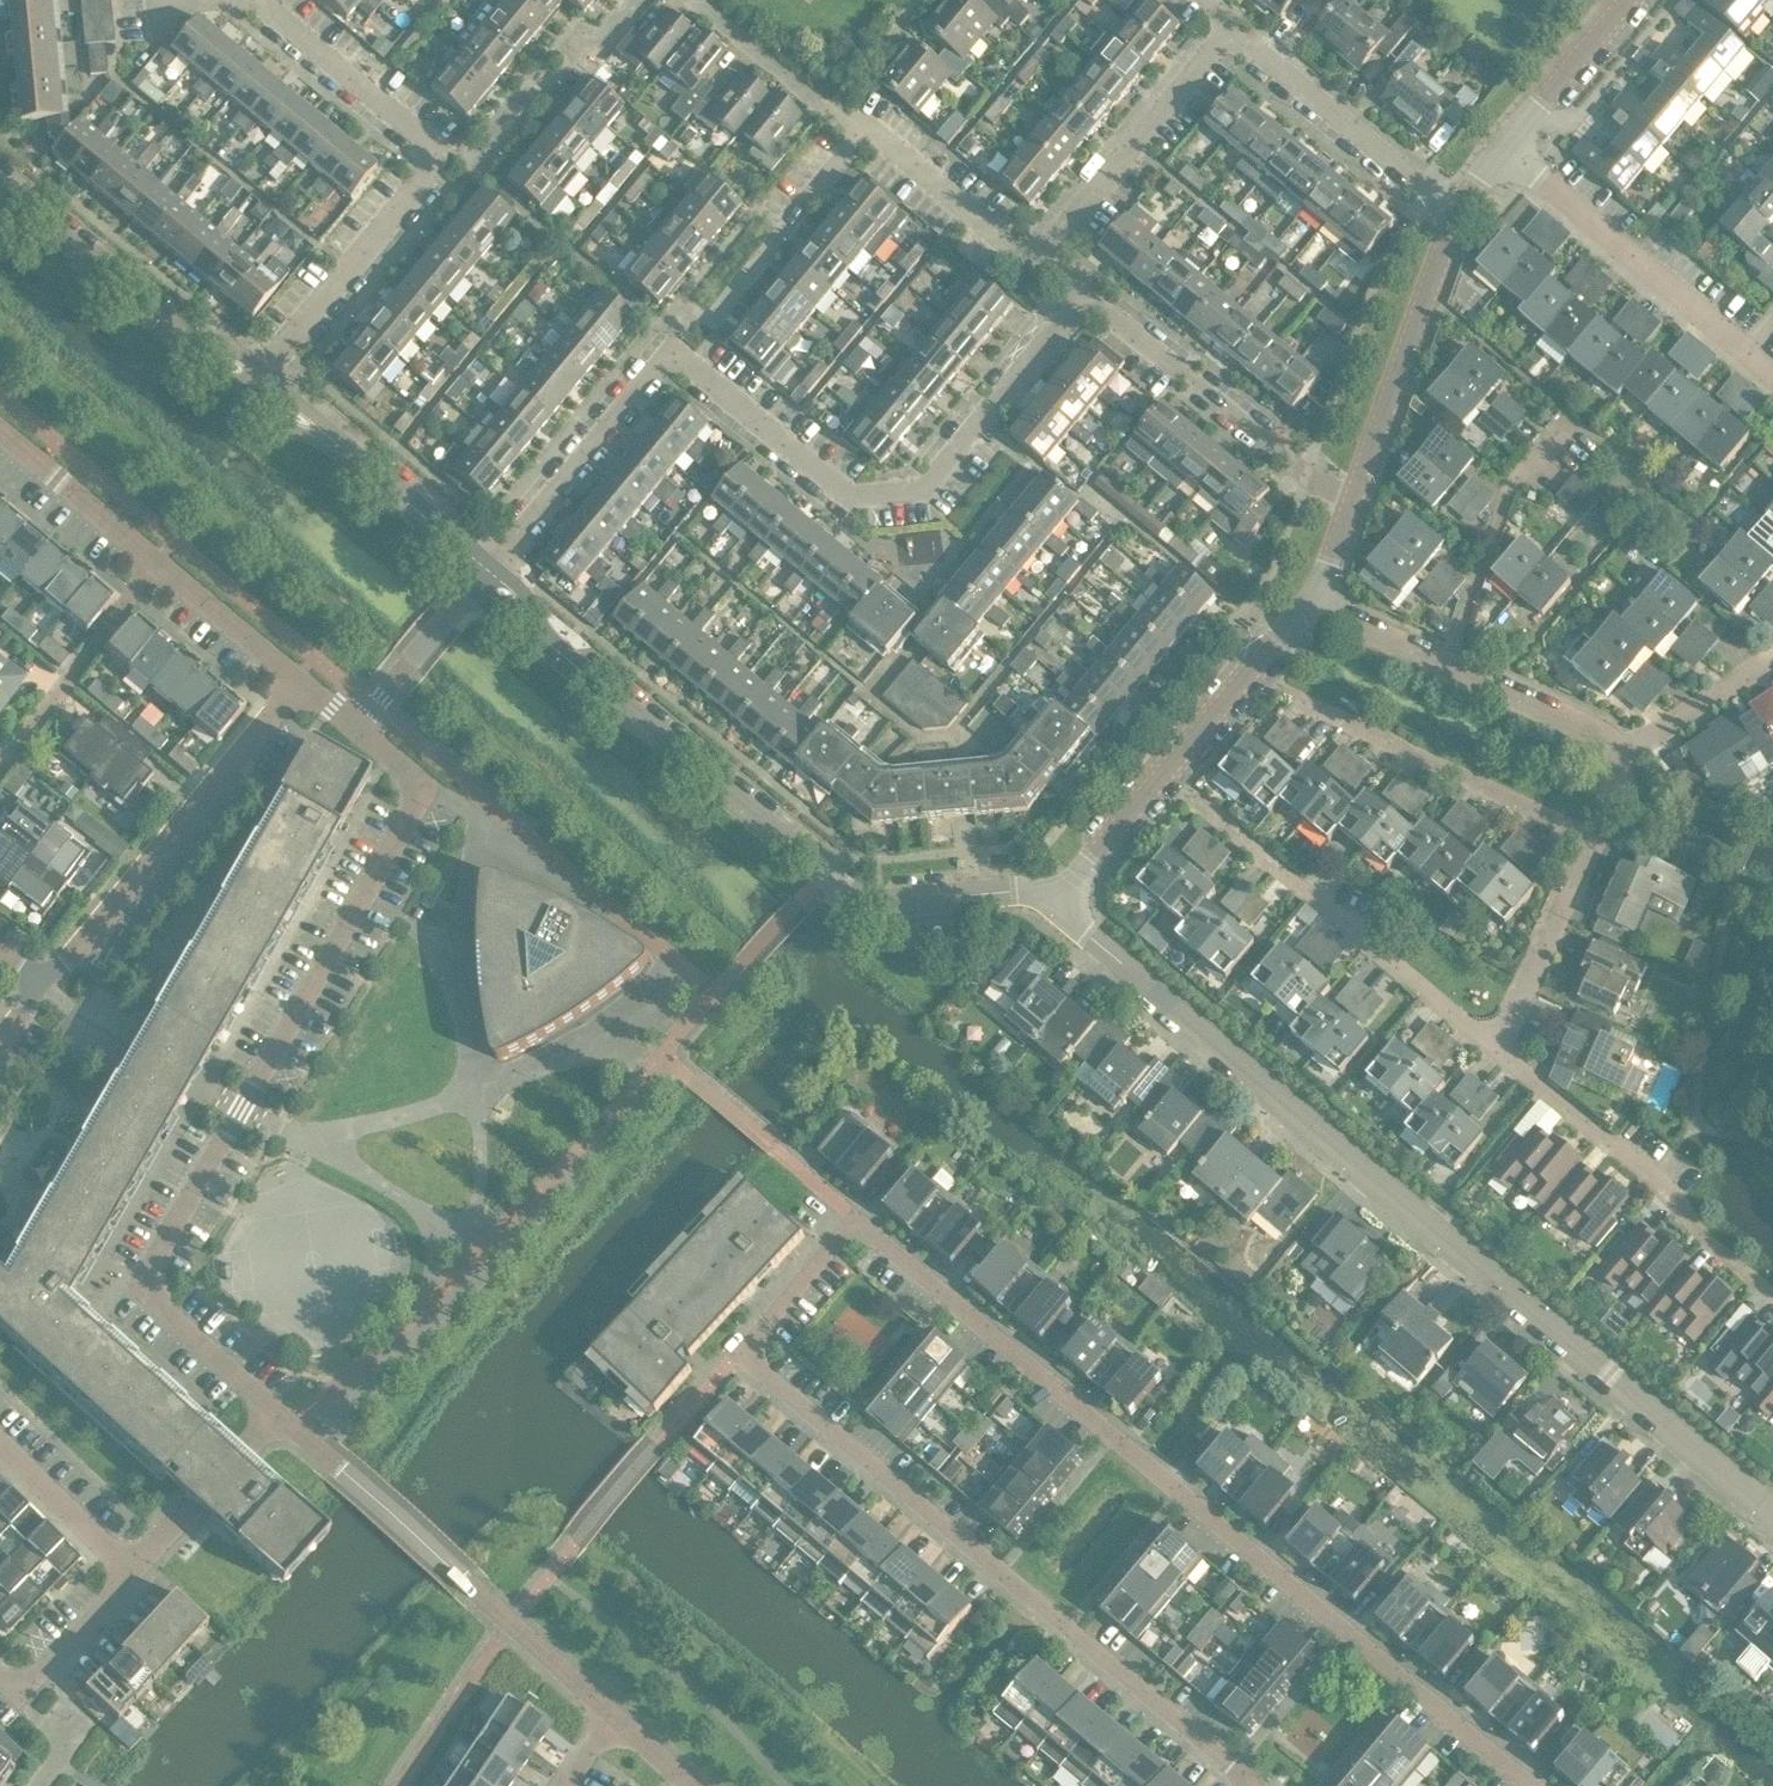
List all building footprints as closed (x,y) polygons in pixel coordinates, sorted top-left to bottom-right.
[(19,125),(45,123),(46,137),(56,146),(68,132),(56,0),(7,0),(19,125)] [(82,46),(85,46),(87,76),(105,74),(103,44),(113,43),(109,0),(78,0),(82,46)] [(363,0),(320,0),(344,20),(355,7),(368,18),(375,10),(363,0)] [(375,10),(381,4),(376,0),(363,0),(375,10)] [(548,19),(524,0),(505,0),(496,11),(531,40),(548,19)] [(563,1),(563,0),(524,0),(548,19),(563,1)] [(563,0),(563,1),(581,16),(595,0),(563,0)] [(980,41),(994,25),(1001,31),(1010,20),(987,0),(981,8),(971,0),(949,0),(942,9),(980,41)] [(987,0),(1010,20),(1020,27),(1029,16),(1017,0),(987,0)] [(1163,48),(1180,28),(1145,0),(1137,0),(1123,15),(1131,22),(1163,48)] [(1280,17),(1294,0),(1259,0),(1280,17)] [(1367,16),(1348,0),(1326,0),(1322,5),(1332,13),(1314,34),(1336,53),(1367,16)] [(1750,0),(1700,0),(1740,34),(1760,9),(1750,0)] [(1760,9),(1768,0),(1750,0),(1760,9)] [(452,8),(443,1),(433,14),(441,21),(452,8)] [(514,59),(531,40),(496,11),(487,3),(470,23),(514,59)] [(1697,51),(1724,74),(1746,49),(1697,7),(1686,20),(1707,38),(1697,51)] [(942,55),(965,74),(974,64),(966,58),(980,41),(942,9),(925,29),(947,48),(942,55)] [(644,63),(659,75),(695,32),(694,31),(690,36),(664,14),(643,40),(631,30),(615,51),(638,69),(644,63)] [(1367,16),(1336,53),(1358,72),(1377,51),(1387,60),(1416,26),(1405,16),(1389,35),(1367,16)] [(1058,28),(1068,37),(1077,27),(1067,18),(1058,28)] [(189,69),(217,36),(196,19),(168,52),(169,53),(159,65),(167,71),(177,59),(189,69)] [(1147,68),(1163,48),(1131,22),(1115,41),(1147,68)] [(498,79),(514,59),(470,23),(455,42),(464,49),(463,50),(498,79)] [(1033,23),(1026,32),(1036,40),(1043,31),(1033,23)] [(1068,37),(1058,28),(1050,39),(1060,47),(1068,37)] [(411,40),(419,47),(428,36),(420,29),(411,40)] [(695,32),(659,75),(660,76),(663,71),(679,84),(671,93),(680,99),(670,112),(683,123),(689,115),(693,111),(708,94),(711,90),(700,80),(722,54),(695,32)] [(237,53),(217,36),(189,69),(201,79),(191,91),(199,98),(237,53)] [(1130,88),(1147,68),(1115,41),(1109,36),(1091,56),(1098,62),(1130,88)] [(380,38),(370,50),(383,60),(393,48),(380,38)] [(419,47),(411,40),(399,54),(408,61),(419,47)] [(897,63),(936,95),(949,79),(956,85),(965,74),(942,55),(936,62),(913,43),(897,63)] [(1655,56),(1704,98),(1724,74),(1697,51),(1688,61),(1666,43),(1655,56)] [(1403,120),(1434,83),(1414,66),(1424,54),(1413,45),(1390,72),(1400,80),(1382,102),(1403,120)] [(826,59),(831,53),(825,48),(820,54),(826,59)] [(463,50),(447,70),(482,99),(498,79),(463,50)] [(256,69),(237,53),(199,98),(206,103),(216,91),(229,102),(256,69)] [(1704,98),(1655,56),(1645,68),(1667,86),(1656,98),(1684,122),(1704,98)] [(1025,68),(1035,77),(1044,66),(1034,58),(1025,68)] [(1113,108),(1130,88),(1098,62),(1081,82),(1113,108)] [(936,95),(897,63),(880,83),(918,116),(936,95)] [(1746,91),(1760,103),(1772,87),(1772,70),(1768,65),(1746,91)] [(1035,77),(1025,68),(1016,79),(1026,87),(1035,77)] [(276,86),(256,69),(229,102),(241,112),(231,124),(239,131),(276,86)] [(482,99),(447,70),(429,91),(464,120),(482,99)] [(738,134),(771,94),(770,94),(767,98),(739,76),(718,102),(708,94),(693,111),(689,115),(711,133),(718,125),(734,138),(738,134)] [(572,102),(605,130),(622,109),(589,82),(572,102)] [(1081,82),(1065,102),(1096,128),(1113,108),(1081,82)] [(1434,83),(1403,120),(1427,140),(1445,118),(1455,127),(1478,100),(1465,89),(1455,101),(1434,83)] [(296,102),(276,86),(239,131),(246,137),(256,124),(269,135),(296,102)] [(1614,105),(1663,146),(1684,122),(1656,98),(1646,110),(1625,92),(1614,105)] [(1225,141),(1251,110),(1231,93),(1205,125),(1225,141)] [(771,94),(738,134),(753,146),(746,154),(769,174),(786,153),(775,144),(798,117),(771,94)] [(993,108),(1002,116),(1011,106),(1001,98),(993,108)] [(279,164),(316,118),(296,102),(269,135),(280,144),(270,157),(279,164)] [(589,150),(605,130),(572,102),(556,122),(589,150)] [(1080,148),(1096,128),(1065,102),(1049,121),(1080,148)] [(1615,147),(1643,170),(1663,146),(1614,105),(1605,116),(1626,134),(1615,147)] [(1740,105),(1732,115),(1741,123),(1749,112),(1740,105)] [(1002,116),(993,108),(984,118),(994,126),(1002,116)] [(113,110),(104,122),(112,129),(122,117),(113,110)] [(1225,141),(1246,159),(1273,127),(1251,110),(1225,141)] [(968,122),(957,113),(937,137),(949,147),(968,122)] [(336,135),(316,118),(279,164),(285,169),(296,157),(309,168),(336,135)] [(56,146),(51,152),(72,170),(99,138),(103,140),(112,129),(104,122),(94,134),(78,120),(68,132),(56,146)] [(1064,167),(1080,148),(1049,121),(1032,141),(1064,167)] [(572,169),(589,150),(556,122),(539,142),(579,175),(572,169)] [(1293,144),(1273,127),(1246,159),(1266,176),(1293,144)] [(356,151),(336,135),(309,168),(321,177),(310,190),(318,197),(356,151)] [(72,170),(91,186),(118,153),(103,140),(99,138),(72,170)] [(969,157),(977,146),(968,138),(959,149),(969,157)] [(1643,170),(1615,147),(1605,158),(1584,140),(1572,154),(1621,195),(1643,170)] [(1048,187),(1064,167),(1032,141),(1016,161),(1048,187)] [(539,142),(523,162),(566,198),(567,197),(563,194),(579,175),(539,142)] [(153,143),(144,154),(152,161),(161,150),(153,143)] [(1266,176),(1286,192),(1312,160),(1293,144),(1266,176)] [(356,151),(318,197),(325,203),(336,190),(350,201),(377,169),(356,151)] [(118,153),(91,186),(112,203),(139,170),(142,173),(152,161),(144,154),(134,166),(118,153)] [(628,160),(618,172),(626,179),(636,167),(628,160)] [(1286,192),(1306,209),(1332,177),(1312,160),(1286,192)] [(1048,187),(1016,161),(998,182),(1030,208),(1048,187)] [(566,198),(523,162),(506,182),(549,219),(566,198)] [(158,182),(163,187),(177,170),(172,165),(158,182)] [(1772,186),(1772,165),(1763,177),(1772,186)] [(1190,185),(1197,176),(1187,167),(1180,176),(1190,185)] [(158,186),(142,173),(139,170),(112,203),(131,219),(158,186)] [(676,191),(687,199),(722,228),(739,208),(693,170),(676,191)] [(626,179),(618,172),(608,183),(617,190),(626,179)] [(633,186),(641,193),(651,180),(643,174),(633,186)] [(193,176),(184,187),(193,194),(202,183),(193,176)] [(1197,176),(1190,185),(1200,193),(1207,184),(1197,176)] [(1306,209),(1325,225),(1352,194),(1332,177),(1306,209)] [(1769,224),(1772,219),(1772,186),(1763,177),(1742,201),(1769,224)] [(846,202),(890,239),(907,219),(862,183),(846,202)] [(1175,201),(1183,192),(1171,183),(1163,192),(1175,201)] [(1675,185),(1669,193),(1677,199),(1683,191),(1675,185)] [(131,219),(151,235),(178,203),(183,207),(193,194),(184,187),(174,199),(158,186),(131,219)] [(641,193),(633,186),(623,198),(631,204),(641,193)] [(464,214),(496,240),(513,220),(480,194),(464,214)] [(1325,225),(1345,242),(1371,210),(1352,194),(1325,225)] [(706,247),(722,228),(687,199),(671,218),(706,247)] [(584,213),(593,220),(603,209),(594,201),(584,213)] [(1231,219),(1238,210),(1228,201),(1220,210),(1231,219)] [(1742,201),(1721,227),(1770,268),(1772,264),(1772,249),(1759,236),(1769,224),(1742,201)] [(846,202),(829,223),(865,252),(866,251),(875,259),(890,239),(846,202)] [(151,235),(171,252),(198,219),(183,207),(178,203),(151,235)] [(1657,204),(1647,217),(1656,224),(1667,212),(1657,204)] [(1099,251),(1132,279),(1159,246),(1148,238),(1157,227),(1135,208),(1099,251)] [(171,252),(190,267),(217,235),(222,239),(242,216),(232,209),(213,232),(198,219),(171,252)] [(1238,210),(1231,219),(1241,227),(1248,218),(1238,210)] [(1371,210),(1345,242),(1365,259),(1392,227),(1371,210)] [(689,268),(706,247),(671,218),(662,211),(645,231),(654,239),(689,268)] [(1207,228),(1215,219),(1206,211),(1198,221),(1207,228)] [(593,220),(584,213),(575,224),(584,232),(593,220)] [(464,214),(447,233),(480,260),(496,240),(464,214)] [(599,226),(607,233),(618,220),(610,214),(599,226)] [(1215,219),(1207,228),(1219,238),(1227,229),(1215,219)] [(1543,232),(1553,241),(1564,229),(1553,219),(1543,232)] [(848,272),(865,252),(829,223),(813,243),(848,272)] [(607,233),(599,226),(589,239),(597,245),(607,233)] [(1553,241),(1543,232),(1533,243),(1544,252),(1553,241)] [(447,233),(431,253),(463,280),(480,260),(447,233)] [(1270,252),(1278,243),(1267,234),(1260,243),(1270,252)] [(1504,288),(1532,254),(1507,234),(1479,267),(1504,288)] [(190,267),(211,284),(238,252),(222,239),(217,235),(190,267)] [(654,239),(638,258),(673,287),(689,268),(654,239)] [(272,242),(263,253),(272,260),(281,249),(272,242)] [(832,292),(848,272),(813,243),(796,263),(832,292)] [(910,256),(919,263),(929,250),(920,243),(910,256)] [(1278,243),(1270,252),(1280,260),(1288,251),(1278,243)] [(238,252),(211,284),(231,301),(258,269),(262,272),(272,260),(263,253),(259,257),(244,245),(238,252)] [(1248,262),(1256,253),(1246,245),(1238,254),(1248,262)] [(1132,279),(1152,295),(1179,263),(1159,246),(1132,279)] [(431,253),(414,273),(447,300),(463,280),(431,253)] [(1256,253),(1248,262),(1259,271),(1267,262),(1256,253)] [(1152,295),(1172,312),(1199,280),(1200,280),(1208,269),(1188,254),(1180,264),(1179,263),(1152,295)] [(1522,315),(1556,275),(1532,254),(1504,288),(1527,308),(1521,315),(1522,315)] [(528,266),(536,273),(545,262),(537,256),(528,266)] [(919,263),(910,256),(900,268),(909,275),(919,263)] [(673,287),(638,258),(621,279),(656,308),(673,287)] [(815,312),(832,292),(796,263),(780,283),(815,312)] [(536,273),(528,266),(518,279),(526,285),(536,273)] [(1310,284),(1317,276),(1307,267),(1300,276),(1310,284)] [(1584,280),(1594,289),(1605,276),(1595,267),(1584,280)] [(279,286),(262,272),(258,269),(231,301),(252,318),(279,286)] [(414,273),(397,294),(429,321),(447,300),(414,273)] [(1556,275),(1522,315),(1546,336),(1574,302),(1551,283),(1557,276),(1556,275)] [(1317,276),(1310,284),(1320,293),(1327,284),(1317,276)] [(1287,294),(1295,285),(1286,278),(1278,287),(1287,294)] [(951,290),(996,327),(1013,307),(980,280),(969,292),(957,282),(951,290)] [(1172,312),(1193,329),(1220,296),(1200,280),(1199,280),(1172,312)] [(1594,289),(1584,280),(1575,290),(1586,299),(1594,289)] [(583,313),(614,339),(631,318),(599,292),(599,293),(586,282),(579,290),(592,301),(583,313)] [(799,332),(815,312),(780,283),(764,302),(799,332)] [(878,296),(886,303),(896,291),(887,284),(878,296)] [(1295,285),(1287,294),(1298,304),(1306,294),(1295,285)] [(980,347),(996,327),(951,290),(944,298),(957,308),(947,320),(980,347)] [(397,294),(381,313),(413,340),(429,321),(397,294)] [(505,295),(495,306),(502,311),(511,300),(505,295)] [(886,303),(878,296),(867,308),(875,315),(886,303)] [(1193,329),(1213,345),(1239,313),(1220,296),(1193,329)] [(510,317),(522,327),(536,310),(524,301),(510,317)] [(764,302),(747,322),(782,352),(785,348),(791,353),(803,338),(797,333),(799,332),(764,302)] [(1570,356),(1598,323),(1574,302),(1546,336),(1570,356)] [(502,311),(495,306),(486,317),(493,322),(502,311)] [(1633,321),(1643,329),(1654,317),(1643,309),(1633,321)] [(1326,327),(1334,318),(1326,311),(1318,320),(1326,327)] [(381,313),(365,333),(397,360),(413,340),(381,313)] [(598,359),(614,339),(583,313),(573,325),(559,314),(553,321),(598,359)] [(1213,345),(1232,361),(1258,329),(1239,313),(1213,345)] [(499,331),(504,335),(508,332),(512,331),(518,324),(510,318),(499,331)] [(1334,318),(1326,327),(1337,337),(1345,327),(1334,318)] [(963,366),(980,347),(947,320),(937,332),(925,322),(918,329),(963,366)] [(581,379),(598,359),(553,321),(547,329),(550,332),(540,344),(550,352),(581,379)] [(1643,329),(1633,321),(1623,332),(1634,341),(1643,329)] [(782,352),(747,322),(729,344),(765,373),(782,352)] [(1598,323),(1570,356),(1594,377),(1622,344),(1598,323)] [(845,336),(853,343),(863,330),(855,324),(845,336)] [(946,387),(963,366),(918,329),(911,338),(924,348),(914,360),(946,387)] [(1278,345),(1258,329),(1232,361),(1251,377),(1278,345)] [(380,380),(397,360),(365,333),(348,353),(380,380)] [(461,346),(469,353),(480,341),(471,334),(461,346)] [(853,343),(845,336),(834,349),(842,355),(853,343)] [(1084,347),(1076,358),(1110,386),(1118,375),(1117,374),(1125,364),(1096,340),(1087,350),(1084,347)] [(1687,354),(1698,363),(1708,351),(1697,342),(1687,354)] [(1618,397),(1652,356),(1651,355),(1645,363),(1622,344),(1594,377),(1618,397)] [(1298,362),(1278,345),(1251,377),(1272,394),(1298,362)] [(469,353),(461,346),(454,355),(447,349),(438,360),(444,366),(453,373),(469,353)] [(858,347),(843,366),(855,377),(871,358),(858,347)] [(1451,375),(1485,403),(1506,378),(1473,350),(1451,375)] [(565,399),(581,379),(550,352),(539,365),(526,354),(520,362),(565,399)] [(380,380),(348,353),(331,373),(364,400),(380,380)] [(1698,363),(1687,354),(1678,365),(1688,374),(1698,363)] [(1652,356),(1618,397),(1620,398),(1625,391),(1648,411),(1677,377),(1652,356)] [(1076,358),(1060,377),(1094,405),(1100,398),(1115,411),(1122,402),(1106,390),(1110,386),(1076,358)] [(930,406),(946,387),(914,360),(904,372),(891,362),(885,369),(930,406)] [(548,419),(565,399),(520,362),(514,369),(527,380),(518,391),(504,380),(503,382),(548,419)] [(1298,362),(1272,394),(1293,411),(1319,379),(1298,362)] [(811,376),(820,382),(829,371),(821,364),(811,376)] [(453,373),(444,366),(428,385),(436,392),(453,373)] [(914,426),(930,406),(885,369),(879,377),(891,388),(881,400),(914,426)] [(467,370),(461,377),(469,384),(475,377),(467,370)] [(1485,403),(1451,375),(1430,399),(1463,428),(1485,403)] [(820,382),(811,376),(800,389),(809,396),(820,382)] [(1060,377),(1044,396),(1078,425),(1094,405),(1060,377)] [(1673,431),(1701,398),(1677,377),(1648,411),(1673,431)] [(532,439),(548,419),(503,382),(487,401),(532,439)] [(1735,395),(1746,404),(1756,392),(1745,383),(1735,395)] [(436,392),(428,385),(418,397),(427,404),(436,392)] [(838,392),(837,393),(838,395),(838,396),(840,397),(840,398),(842,400),(847,405),(851,408),(852,408),(852,409),(858,402),(857,399),(853,395),(852,395),(849,391),(847,390),(846,389),(845,389),(845,388),(842,387),(840,388),(839,389),(838,390),(838,391),(838,392)] [(1746,404),(1735,395),(1726,406),(1736,415),(1746,404)] [(1044,396),(1028,416),(1062,444),(1071,434),(1086,446),(1092,439),(1077,426),(1078,425),(1044,396)] [(1701,398),(1673,431),(1697,451),(1725,418),(1701,398)] [(659,421),(705,459),(711,452),(697,441),(709,427),(676,400),(659,421)] [(897,447),(914,426),(881,400),(871,412),(858,402),(852,409),(897,447)] [(516,459),(532,439),(487,401),(480,410),(493,420),(484,432),(516,459)] [(1156,456),(1184,423),(1162,405),(1134,438),(1126,448),(1148,466),(1156,456)] [(1499,425),(1509,414),(1497,405),(1488,415),(1499,425)] [(436,407),(429,416),(438,424),(445,415),(436,407)] [(880,467),(897,447),(852,409),(846,417),(855,424),(841,441),(845,444),(858,453),(860,450),(880,467)] [(399,437),(413,421),(405,414),(392,430),(399,437)] [(1509,414),(1499,425),(1510,434),(1520,424),(1509,414)] [(1062,444),(1028,416),(1011,436),(1045,465),(1062,444)] [(1725,418),(1697,451),(1721,472),(1750,439),(1725,418)] [(659,421),(642,441),(675,468),(685,457),(698,468),(705,459),(659,421)] [(1156,456),(1148,466),(1170,484),(1205,440),(1184,423),(1156,456)] [(499,479),(516,459),(484,432),(469,450),(459,440),(456,443),(499,479)] [(1421,459),(1454,487),(1475,462),(1441,434),(1421,459)] [(1187,481),(1199,491),(1226,458),(1205,440),(1170,484),(1178,491),(1187,481)] [(675,468),(642,441),(626,461),(672,499),(678,491),(665,480),(675,468)] [(1765,451),(1772,458),(1772,441),(1765,451)] [(485,496),(499,479),(456,443),(447,454),(446,458),(446,463),(449,467),(453,470),(447,477),(459,488),(465,480),(485,496)] [(1199,491),(1220,509),(1248,476),(1226,458),(1199,491)] [(1454,487),(1421,459),(1400,484),(1433,512),(1454,487)] [(609,481),(642,508),(652,496),(665,507),(672,499),(626,461),(609,481)] [(716,533),(759,481),(741,467),(713,502),(726,513),(712,530),(716,533)] [(1030,493),(1065,522),(1075,511),(1091,524),(1098,515),(1082,501),(1079,504),(1045,476),(1030,493)] [(1248,476),(1220,509),(1210,521),(1245,550),(1280,507),(1268,496),(1270,493),(1248,476)] [(1566,488),(1592,509),(1601,499),(1576,477),(1566,488)] [(609,481),(593,501),(639,539),(645,531),(632,520),(642,508),(609,481)] [(775,495),(759,481),(716,533),(722,538),(736,521),(746,529),(775,495)] [(1116,504),(1124,495),(1112,484),(1104,494),(1116,504)] [(1468,508),(1477,497),(1466,488),(1457,498),(1468,508)] [(1592,509),(1566,488),(1557,499),(1582,520),(1592,509)] [(1535,502),(1538,495),(1531,492),(1528,500),(1535,502)] [(1030,493),(1017,509),(1068,552),(1069,551),(1053,537),(1065,522),(1030,493)] [(746,529),(762,543),(791,508),(775,495),(746,529)] [(1477,497),(1468,508),(1480,518),(1489,507),(1477,497)] [(593,501),(576,520),(609,547),(619,535),(633,546),(639,539),(593,501)] [(1138,522),(1146,512),(1134,502),(1126,512),(1138,522)] [(28,525),(6,507),(0,514),(0,559),(28,525)] [(807,522),(791,508),(762,543),(749,560),(758,567),(771,551),(778,556),(807,522)] [(1017,509),(1004,525),(1038,554),(1045,545),(1062,559),(1068,552),(1017,509)] [(1146,512),(1138,522),(1150,532),(1158,523),(1146,512)] [(1389,543),(1423,571),(1445,546),(1412,517),(1389,543)] [(1772,564),(1772,523),(1769,519),(1750,542),(1743,537),(1742,538),(1772,564)] [(576,520),(560,540),(606,578),(612,571),(598,560),(609,547),(576,520)] [(823,535),(807,522),(778,556),(794,570),(823,535)] [(21,578),(50,544),(28,525),(0,559),(0,561),(21,578)] [(1025,570),(1038,554),(1004,525),(991,541),(1025,570)] [(839,548),(823,535),(794,570),(798,572),(784,589),(792,596),(806,579),(810,583),(839,548)] [(1180,557),(1188,548),(1175,537),(1167,547),(1180,557)] [(1742,538),(1721,562),(1755,590),(1772,568),(1772,564),(1742,538)] [(606,578),(560,540),(543,561),(575,588),(586,575),(599,586),(606,578)] [(991,541),(977,557),(1012,586),(1016,581),(1033,595),(1040,586),(1023,571),(1025,570),(991,541)] [(1518,596),(1546,563),(1522,542),(1494,576),(1518,596)] [(1423,571),(1389,543),(1360,578),(1394,606),(1423,571)] [(21,578),(43,597),(72,562),(50,544),(21,578)] [(810,583),(826,596),(855,562),(839,548),(810,583)] [(1188,548),(1180,557),(1192,567),(1200,557),(1188,548)] [(998,602),(1012,586),(977,557),(964,573),(998,602)] [(43,597),(65,615),(94,580),(72,562),(43,597)] [(871,575),(855,562),(826,596),(833,602),(819,618),(828,626),(842,609),(843,610),(871,575)] [(1755,590),(1721,562),(1701,586),(1734,614),(1755,590)] [(1546,563),(1518,596),(1543,617),(1571,584),(1546,563)] [(1151,604),(1186,633),(1215,598),(1180,569),(1169,582),(1152,568),(1145,577),(1162,590),(1151,604)] [(964,573),(951,589),(985,618),(986,616),(1003,630),(1011,621),(994,607),(998,602),(964,573)] [(1438,592),(1446,582),(1436,573),(1427,583),(1438,592)] [(871,575),(843,610),(854,619),(850,624),(855,628),(884,593),(880,591),(884,586),(871,575)] [(1643,602),(1676,631),(1697,606),(1664,577),(1643,602)] [(1059,579),(1043,599),(1052,605),(1068,586),(1059,579)] [(94,580),(65,615),(86,634),(116,599),(94,580)] [(632,635),(675,583),(671,580),(657,597),(643,585),(614,620),(632,635)] [(1446,582),(1438,592),(1450,602),(1459,592),(1446,582)] [(614,583),(605,593),(617,602),(625,592),(614,583)] [(650,650),(679,615),(665,604),(680,587),(675,583),(632,635),(650,650)] [(942,609),(977,638),(981,633),(976,629),(985,618),(951,589),(940,602),(945,606),(942,609)] [(1772,607),(1772,596),(1766,591),(1757,602),(1769,611),(1772,607)] [(855,628),(871,641),(900,607),(884,593),(855,628)] [(1615,620),(1656,655),(1676,631),(1643,602),(1623,625),(1616,619),(1615,620)] [(1156,669),(1186,633),(1151,604),(1140,617),(1123,603),(1115,613),(1132,627),(1121,640),(1156,669)] [(900,607),(871,641),(888,655),(917,621),(900,607)] [(15,630),(23,620),(10,608),(1,618),(15,630)] [(964,654),(977,638),(942,609),(929,625),(964,654)] [(679,615),(650,650),(668,665),(711,613),(707,610),(693,627),(679,615)] [(711,613),(668,665),(686,680),(715,645),(701,634),(715,617),(711,613)] [(129,669),(158,634),(136,616),(107,651),(129,669)] [(23,620),(15,630),(29,641),(37,631),(23,620)] [(1656,655),(1615,620),(1594,645),(1627,673),(1648,649),(1655,655),(1656,655)] [(964,654),(929,625),(915,642),(950,671),(964,654)] [(1691,652),(1700,641),(1688,631),(1679,642),(1691,652)] [(129,669),(151,688),(180,653),(158,634),(129,669)] [(60,667),(70,656),(47,637),(37,648),(60,667)] [(715,645),(686,680),(704,695),(747,643),(742,640),(728,656),(715,645)] [(1126,705),(1156,669),(1121,640),(1110,653),(1092,640),(1085,648),(1102,662),(1091,676),(1126,705)] [(1700,641),(1691,652),(1702,661),(1711,651),(1700,641)] [(747,643),(704,695),(722,710),(751,675),(738,664),(751,647),(747,643)] [(1627,673),(1594,645),(1574,669),(1607,697),(1627,673)] [(151,688),(173,706),(202,671),(180,653),(151,688)] [(1044,664),(1031,654),(1016,672),(1029,682),(1044,664)] [(967,706),(940,683),(913,661),(883,698),(923,731),(948,729),(967,706)] [(4,703),(7,699),(8,699),(16,687),(21,681),(19,679),(21,676),(5,663),(2,667),(0,665),(0,700),(4,703)] [(751,675),(722,710),(740,724),(782,673),(778,669),(764,686),(751,675)] [(1563,670),(1555,679),(1572,694),(1579,685),(1563,670)] [(173,706),(195,724),(224,690),(202,671),(173,706)] [(782,673),(740,724),(757,739),(786,704),(773,693),(787,677),(782,673)] [(1642,694),(1652,683),(1640,673),(1630,684),(1642,694)] [(1062,711),(1091,736),(1096,741),(1126,705),(1091,676),(1080,690),(1063,675),(1056,683),(1073,698),(1062,711)] [(101,702),(110,692),(96,681),(88,691),(101,702)] [(1652,683),(1642,694),(1653,704),(1663,693),(1652,683)] [(1770,687),(1772,690),(1748,707),(1753,715),(1754,715),(1772,744),(1772,686),(1770,687)] [(224,690),(195,724),(217,743),(246,708),(224,690)] [(110,692),(101,702),(115,714),(123,704),(110,692)] [(994,709),(1007,720),(1018,709),(1004,697),(994,709)] [(786,704),(757,739),(775,754),(818,703),(813,699),(799,715),(786,704)] [(818,703),(775,754),(793,769),(797,764),(821,733),(808,723),(822,706),(818,703)] [(951,818),(974,817),(1028,812),(1091,736),(1062,711),(1057,708),(1046,722),(1031,710),(1024,719),(1038,731),(1011,763),(998,769),(970,771),(895,779),(881,774),(848,747),(859,734),(850,726),(839,740),(825,728),(821,733),(797,764),(873,825),(951,818)] [(1753,715),(1741,724),(1733,712),(1707,729),(1709,733),(1684,749),(1719,800),(1746,782),(1737,769),(1758,754),(1767,768),(1772,764),(1772,744),(1754,715),(1753,715)] [(90,781),(129,734),(106,715),(95,728),(83,718),(55,751),(90,781)] [(145,739),(154,729),(140,718),(132,727),(145,739)] [(1284,738),(1294,747),(1304,736),(1293,727),(1284,738)] [(154,729),(145,739),(159,751),(167,741),(154,729)] [(129,734),(90,781),(125,810),(153,776),(140,766),(151,753),(129,734)] [(1294,747),(1284,738),(1274,750),(1285,759),(1294,747)] [(1244,795),(1273,761),(1248,740),(1220,774),(1244,795)] [(282,1492),(245,1458),(210,1427),(62,1293),(66,1285),(74,1290),(192,1084),(370,776),(310,742),(154,1014),(135,1048),(116,1081),(0,1280),(0,1330),(15,1344),(12,1347),(161,1481),(164,1478),(198,1509),(281,1584),(327,1532),(282,1492)] [(167,757),(189,776),(190,776),(200,765),(177,746),(167,757)] [(1342,765),(1353,774),(1362,763),(1352,754),(1342,765)] [(1296,781),(1273,761),(1244,795),(1270,816),(1281,803),(1279,802),(1297,782),(1296,781)] [(20,765),(3,788),(14,797),(31,774),(20,765)] [(1353,774),(1342,765),(1332,777),(1343,786),(1353,774)] [(1281,803),(1303,822),(1332,789),(1307,768),(1296,781),(1297,782),(1279,802),(1281,803)] [(1401,794),(1412,804),(1422,792),(1411,783),(1401,794)] [(1355,809),(1332,789),(1303,822),(1330,844),(1341,831),(1339,830),(1357,809),(1355,809)] [(1412,804),(1401,794),(1391,806),(1402,815),(1412,804)] [(1341,831),(1362,849),(1389,817),(1365,797),(1355,809),(1357,809),(1339,830),(1341,831)] [(31,858),(54,827),(18,800),(0,825),(0,835),(31,858)] [(72,804),(63,815),(73,822),(81,812),(72,804)] [(1461,822),(1472,831),(1482,820),(1471,810),(1461,822)] [(1413,837),(1389,817),(1362,849),(1388,871),(1399,858),(1398,857),(1414,838),(1413,837)] [(1472,831),(1461,822),(1451,833),(1462,842),(1472,831)] [(1399,858),(1421,877),(1448,844),(1424,824),(1413,837),(1414,838),(1398,857),(1399,858)] [(31,858),(67,885),(90,854),(54,827),(31,858)] [(0,835),(0,885),(7,890),(31,858),(0,835)] [(1203,849),(1213,858),(1223,847),(1213,838),(1203,849)] [(1520,849),(1531,859),(1540,847),(1529,838),(1520,849)] [(1473,864),(1448,844),(1421,877),(1448,899),(1458,887),(1457,886),(1474,865),(1473,864)] [(1213,858),(1203,849),(1193,860),(1203,869),(1213,858)] [(1531,859),(1520,849),(1510,861),(1521,871),(1531,859)] [(1458,887),(1481,906),(1509,873),(1484,851),(1473,864),(1474,865),(1457,886),(1458,887)] [(1163,907),(1191,873),(1167,852),(1138,886),(1163,907)] [(31,858),(7,890),(43,917),(67,885),(31,858)] [(1682,912),(1695,883),(1642,859),(1636,873),(1623,867),(1599,919),(1634,935),(1651,897),(1682,912)] [(1163,907),(1185,926),(1187,927),(1205,904),(1206,905),(1216,894),(1191,873),(1163,907)] [(1509,873),(1481,906),(1506,927),(1534,894),(1509,873)] [(605,927),(596,922),(589,918),(575,910),(560,903),(546,896),(538,894),(529,891),(519,888),(509,886),(499,884),(498,884),(495,885),(493,886),(492,887),(490,889),(489,892),(489,898),(488,904),(488,911),(489,917),(490,924),(492,930),(493,932),(496,938),(499,944),(503,949),(505,988),(503,990),(499,994),(495,998),(492,1002),(491,1003),(490,1007),(488,1012),(488,1016),(487,1021),(488,1025),(494,1054),(495,1056),(496,1058),(498,1059),(500,1060),(502,1060),(504,1059),(532,1047),(536,1044),(539,1041),(542,1038),(545,1034),(547,1030),(549,1025),(550,1021),(551,1016),(551,1011),(584,990),(587,990),(594,989),(600,988),(606,986),(612,984),(618,982),(624,978),(629,975),(634,971),(638,966),(639,964),(640,962),(640,960),(639,957),(638,955),(636,952),(629,945),(621,939),(613,933),(605,927)] [(1242,901),(1252,910),(1261,898),(1251,889),(1242,901)] [(1252,910),(1242,901),(1231,913),(1242,922),(1252,910)] [(1230,925),(1206,905),(1205,904),(1187,927),(1185,926),(1176,937),(1201,959),(1230,925)] [(1130,920),(1130,922),(1130,925),(1131,927),(1132,928),(1135,930),(1137,930),(1141,929),(1143,928),(1145,926),(1146,924),(1146,920),(1145,919),(1145,918),(1143,915),(1142,915),(1141,914),(1140,913),(1136,913),(1133,914),(1132,916),(1130,920)] [(47,922),(38,934),(50,942),(59,931),(47,922)] [(1230,925),(1201,959),(1227,980),(1255,947),(1230,925)] [(1317,946),(1327,955),(1337,943),(1327,935),(1317,946)] [(1636,995),(1648,968),(1595,944),(1582,971),(1591,975),(1579,1001),(1615,1017),(1626,991),(1636,995)] [(1327,955),(1317,946),(1308,957),(1318,966),(1327,955)] [(1277,1003),(1305,969),(1281,948),(1253,982),(1277,1003)] [(1033,1045),(1066,1006),(1040,984),(1050,973),(1022,949),(991,986),(1017,1008),(1006,1022),(1033,1045)] [(1277,1003),(1300,1022),(1301,1023),(1319,1001),(1320,1002),(1330,990),(1305,969),(1277,1003)] [(1356,998),(1366,1006),(1376,996),(1365,987),(1356,998)] [(1366,1006),(1356,998),(1346,1010),(1356,1019),(1366,1006)] [(1344,1022),(1320,1002),(1319,1001),(1301,1023),(1300,1022),(1290,1034),(1315,1056),(1344,1022)] [(1066,1006),(1033,1045),(1060,1068),(1072,1054),(1085,1065),(1116,1029),(1102,1017),(1093,1028),(1066,1006)] [(1344,1022),(1315,1056),(1341,1077),(1370,1043),(1344,1022)] [(1629,1066),(1635,1052),(1602,1037),(1600,1042),(1568,1027),(1559,1047),(1564,1049),(1556,1068),(1584,1080),(1586,1076),(1623,1093),(1634,1068),(1629,1066)] [(1138,1110),(1169,1073),(1155,1062),(1146,1073),(1120,1051),(1129,1040),(1116,1029),(1085,1065),(1097,1076),(1086,1089),(1114,1113),(1125,1099),(1138,1110)] [(1431,1042),(1441,1050),(1450,1040),(1441,1031),(1431,1042)] [(1441,1050),(1431,1042),(1422,1054),(1431,1062),(1441,1050)] [(1391,1099),(1420,1065),(1396,1045),(1367,1080),(1391,1099)] [(1434,1098),(1435,1099),(1445,1087),(1420,1065),(1391,1099),(1415,1119),(1416,1120),(1434,1098)] [(1191,1154),(1222,1118),(1208,1106),(1199,1118),(1173,1096),(1182,1085),(1169,1073),(1138,1110),(1150,1120),(1139,1134),(1166,1157),(1178,1143),(1191,1154)] [(1470,1095),(1480,1103),(1490,1092),(1480,1083),(1470,1095)] [(1480,1103),(1470,1095),(1460,1106),(1471,1115),(1480,1103)] [(1430,1152),(1459,1118),(1435,1099),(1434,1098),(1416,1120),(1415,1119),(1405,1131),(1430,1152)] [(863,1191),(894,1154),(867,1132),(870,1128),(855,1115),(852,1119),(848,1116),(818,1153),(863,1191)] [(1220,1202),(1253,1163),(1226,1141),(1235,1129),(1222,1118),(1191,1154),(1204,1165),(1193,1179),(1220,1202)] [(1459,1118),(1430,1152),(1455,1173),(1484,1139),(1459,1118)] [(1539,1216),(1584,1164),(1553,1138),(1550,1142),(1536,1130),(1495,1179),(1510,1191),(1516,1184),(1545,1207),(1538,1215),(1539,1216)] [(1253,1163),(1220,1202),(1247,1225),(1259,1211),(1285,1233),(1316,1197),(1288,1174),(1279,1185),(1253,1163)] [(1584,1164),(1539,1216),(1553,1228),(1560,1221),(1589,1245),(1592,1242),(1609,1222),(1627,1201),(1597,1176),(1594,1179),(1581,1168),(1584,1164)] [(919,1238),(953,1197),(933,1181),(930,1184),(916,1172),(885,1209),(919,1238)] [(742,1180),(630,1301),(638,1308),(594,1355),(595,1355),(588,1363),(587,1363),(648,1420),(648,1419),(655,1411),(657,1413),(692,1372),(681,1361),(687,1354),(691,1357),(765,1277),(762,1274),(769,1267),(773,1271),(804,1237),(750,1187),(749,1188),(742,1181),(742,1180)] [(953,1197),(919,1238),(953,1266),(984,1229),(969,1217),(972,1214),(953,1197)] [(1355,1305),(1383,1272),(1359,1251),(1366,1242),(1337,1217),(1311,1247),(1315,1251),(1301,1268),(1316,1281),(1321,1276),(1355,1305)] [(1609,1222),(1592,1242),(1598,1247),(1615,1227),(1609,1222)] [(1644,1314),(1688,1262),(1659,1237),(1656,1241),(1640,1228),(1599,1276),(1615,1290),(1621,1282),(1649,1306),(1643,1313),(1644,1314)] [(1008,1312),(1042,1272),(1023,1256),(1019,1259),(1005,1247),(974,1284),(1008,1312)] [(1688,1262),(1644,1314),(1659,1327),(1665,1320),(1694,1344),(1732,1299),(1702,1274),(1699,1278),(1686,1267),(1689,1263),(1688,1262)] [(1042,1272),(1008,1312),(1042,1341),(1073,1304),(1059,1292),(1062,1288),(1042,1272)] [(1417,1386),(1453,1343),(1422,1317),(1426,1312),(1405,1294),(1380,1323),(1395,1336),(1380,1354),(1417,1386)] [(1772,1384),(1772,1333),(1768,1329),(1765,1333),(1750,1321),(1736,1339),(1720,1357),(1710,1370),(1725,1382),(1731,1375),(1759,1399),(1753,1406),(1754,1407),(1772,1384)] [(1098,1387),(1131,1347),(1112,1330),(1109,1334),(1095,1322),(1064,1359),(1098,1387)] [(916,1353),(954,1384),(971,1364),(943,1340),(933,1332),(916,1353)] [(1730,1334),(1715,1352),(1720,1357),(1736,1339),(1730,1334)] [(1131,1347),(1098,1387),(1132,1415),(1162,1379),(1148,1367),(1151,1363),(1131,1347)] [(1494,1418),(1526,1380),(1488,1348),(1461,1379),(1451,1370),(1432,1391),(1444,1401),(1457,1386),(1494,1418)] [(937,1404),(954,1384),(916,1353),(900,1373),(937,1404)] [(900,1373),(883,1392),(914,1418),(921,1424),(937,1404),(900,1373)] [(1754,1407),(1768,1419),(1772,1413),(1772,1384),(1754,1407)] [(1005,1392),(1003,1390),(997,1386),(984,1401),(992,1408),(1005,1392)] [(914,1418),(883,1392),(866,1413),(875,1421),(897,1439),(914,1418)] [(1018,1403),(1012,1398),(1010,1396),(997,1412),(1004,1419),(1018,1403)] [(1529,1451),(1547,1465),(1565,1444),(1562,1442),(1576,1425),(1563,1414),(1566,1410),(1554,1400),(1543,1413),(1539,1410),(1529,1422),(1518,1412),(1496,1438),(1509,1448),(1516,1440),(1529,1451)] [(719,1462),(753,1422),(743,1414),(742,1415),(729,1404),(688,1452),(711,1471),(719,1462)] [(974,1435),(986,1419),(979,1413),(966,1428),(974,1435)] [(974,1435),(981,1441),(994,1425),(986,1419),(974,1435)] [(753,1422),(719,1462),(711,1471),(710,1473),(732,1491),(775,1441),(762,1430),(753,1422)] [(1026,1445),(1064,1477),(1081,1456),(1072,1448),(1044,1424),(1026,1445)] [(961,1450),(974,1435),(966,1428),(953,1444),(961,1450)] [(974,1435),(961,1450),(968,1456),(981,1441),(974,1435)] [(1232,1500),(1272,1452),(1252,1436),(1243,1447),(1229,1435),(1198,1471),(1232,1500)] [(754,1510),(797,1458),(788,1450),(787,1451),(775,1441),(732,1491),(754,1510)] [(1637,1481),(1644,1474),(1625,1458),(1622,1461),(1603,1444),(1574,1478),(1582,1486),(1570,1500),(1589,1517),(1595,1509),(1610,1521),(1641,1485),(1637,1481)] [(1047,1497),(1064,1477),(1026,1445),(1026,1446),(1032,1451),(1016,1469),(1010,1464),(1010,1465),(1047,1497)] [(929,1466),(935,1471),(937,1473),(950,1457),(943,1450),(929,1466)] [(1272,1452),(1232,1500),(1266,1528),(1297,1492),(1282,1480),(1291,1469),(1272,1452)] [(776,1528),(818,1478),(806,1467),(807,1466),(797,1458),(754,1510),(776,1528)] [(942,1477),(944,1479),(950,1483),(963,1467),(956,1461),(942,1477)] [(1031,1516),(1047,1497),(1010,1465),(993,1485),(1031,1516)] [(798,1547),(840,1496),(831,1488),(830,1489),(818,1478),(776,1528),(798,1547)] [(0,1479),(0,1500),(10,1489),(0,1479)] [(1031,1516),(993,1485),(976,1505),(1004,1529),(1014,1537),(1031,1516)] [(1665,1557),(1693,1523),(1674,1507),(1677,1503),(1657,1487),(1652,1494),(1648,1490),(1616,1528),(1631,1541),(1625,1548),(1644,1564),(1656,1550),(1665,1557)] [(10,1489),(0,1500),(0,1536),(8,1527),(26,1544),(45,1523),(10,1489)] [(798,1547),(820,1565),(861,1515),(849,1505),(850,1504),(840,1496),(798,1547)] [(1321,1575),(1362,1527),(1342,1511),(1333,1522),(1318,1510),(1288,1546),(1321,1575)] [(851,1572),(884,1533),(874,1525),(874,1526),(861,1515),(820,1565),(841,1583),(851,1572)] [(81,1558),(45,1523),(26,1544),(8,1561),(27,1579),(44,1561),(61,1578),(81,1558)] [(1362,1527),(1321,1575),(1355,1603),(1392,1559),(1380,1548),(1383,1545),(1362,1527)] [(1150,1549),(1188,1580),(1205,1560),(1177,1536),(1167,1528),(1150,1549)] [(851,1572),(873,1591),(906,1552),(893,1542),(894,1541),(884,1533),(851,1572)] [(1683,1586),(1702,1602),(1727,1624),(1760,1586),(1749,1578),(1759,1567),(1725,1538),(1683,1586)] [(1150,1549),(1134,1568),(1171,1600),(1188,1580),(1150,1549)] [(864,1602),(886,1621),(894,1610),(928,1570),(919,1562),(918,1562),(906,1552),(873,1591),(864,1602)] [(8,1561),(0,1553),(0,1570),(8,1561)] [(0,1570),(0,1606),(8,1598),(26,1615),(44,1596),(27,1579),(8,1561),(0,1570)] [(1134,1568),(1117,1588),(1155,1620),(1171,1600),(1134,1568)] [(928,1570),(894,1610),(886,1621),(908,1639),(950,1589),(937,1578),(938,1578),(928,1570)] [(1411,1650),(1445,1609),(1451,1602),(1431,1585),(1428,1589),(1410,1574),(1398,1588),(1402,1591),(1377,1621),(1411,1650)] [(1239,1588),(1237,1586),(1231,1581),(1218,1597),(1225,1604),(1239,1588)] [(1155,1620),(1117,1588),(1100,1609),(1109,1617),(1131,1635),(1148,1615),(1154,1620),(1155,1620)] [(950,1589),(908,1639),(930,1658),(939,1647),(972,1608),(972,1607),(963,1598),(962,1599),(950,1589)] [(1252,1599),(1246,1594),(1244,1592),(1231,1608),(1238,1614),(1252,1599)] [(156,1613),(189,1644),(208,1624),(175,1593),(156,1613)] [(1737,1635),(1753,1648),(1737,1667),(1756,1684),(1768,1670),(1772,1674),(1772,1593),(1737,1635)] [(1208,1630),(1220,1615),(1213,1609),(1200,1624),(1208,1630)] [(1464,1626),(1445,1609),(1411,1650),(1445,1678),(1476,1641),(1461,1629),(1464,1626)] [(172,1663),(189,1644),(156,1613),(139,1632),(172,1663)] [(978,1614),(965,1628),(979,1640),(991,1626),(978,1614)] [(1220,1615),(1208,1630),(1215,1637),(1228,1621),(1220,1615)] [(1260,1641),(1298,1673),(1315,1652),(1306,1644),(1278,1620),(1260,1641)] [(1195,1646),(1208,1630),(1200,1624),(1187,1640),(1195,1646)] [(1208,1630),(1195,1646),(1202,1652),(1215,1637),(1208,1630)] [(139,1632),(121,1651),(154,1682),(172,1663),(139,1632)] [(1260,1641),(1244,1661),(1281,1692),(1298,1673),(1260,1641)] [(1163,1662),(1169,1667),(1171,1669),(1184,1653),(1177,1646),(1163,1662)] [(121,1651),(103,1670),(137,1700),(154,1682),(121,1651)] [(1176,1673),(1178,1675),(1184,1680),(1197,1663),(1190,1657),(1176,1673)] [(1500,1724),(1534,1684),(1514,1668),(1511,1671),(1497,1659),(1466,1696),(1500,1724)] [(1244,1661),(1227,1681),(1265,1712),(1281,1692),(1244,1661)] [(1027,1720),(1060,1680),(1051,1672),(1050,1673),(1037,1662),(995,1712),(1018,1731),(1027,1720)] [(137,1700),(103,1670),(85,1690),(118,1720),(137,1700)] [(1060,1680),(1027,1720),(1018,1731),(1040,1749),(1049,1738),(1082,1700),(1069,1689),(1070,1688),(1060,1680)] [(1265,1712),(1227,1681),(1233,1687),(1216,1707),(1238,1725),(1248,1733),(1265,1712)] [(1534,1684),(1500,1724),(1534,1753),(1565,1716),(1550,1704),(1553,1700),(1534,1684)] [(498,1710),(490,1722),(533,1752),(550,1727),(506,1698),(502,1703),(501,1702),(496,1708),(498,1710)] [(1049,1738),(1071,1757),(1104,1717),(1095,1709),(1094,1710),(1082,1700),(1049,1738)] [(1126,1736),(1113,1726),(1114,1725),(1104,1717),(1062,1768),(1084,1785),(1093,1776),(1126,1736)] [(1378,1740),(1416,1771),(1433,1751),(1405,1727),(1395,1719),(1378,1740)] [(533,1752),(490,1722),(487,1727),(484,1725),(480,1732),(482,1733),(474,1746),(517,1775),(533,1752)] [(18,1764),(29,1747),(0,1728),(0,1752),(18,1764)] [(1632,1773),(1629,1770),(1632,1766),(1617,1753),(1613,1757),(1586,1734),(1556,1771),(1574,1785),(1621,1785),(1632,1773)] [(1093,1776),(1084,1785),(1122,1785),(1148,1754),(1139,1746),(1138,1747),(1126,1736),(1093,1776)] [(1393,1785),(1404,1785),(1416,1771),(1378,1740),(1362,1760),(1393,1785)] [(482,1785),(510,1785),(517,1775),(474,1746),(470,1751),(468,1749),(464,1756),(466,1757),(458,1770),(482,1785)] [(1122,1785),(1159,1785),(1170,1773),(1157,1763),(1158,1762),(1148,1754),(1122,1785)] [(14,1770),(0,1760),(0,1785),(3,1785),(14,1770)] [(1353,1785),(1393,1785),(1362,1760),(1345,1779),(1353,1785)] [(458,1770),(454,1774),(452,1773),(448,1779),(450,1781),(447,1785),(482,1785),(458,1770)] [(1459,1772),(1448,1785),(1461,1785),(1467,1779),(1459,1772)] [(1159,1785),(1186,1785),(1183,1783),(1182,1784),(1170,1773),(1159,1785)]
